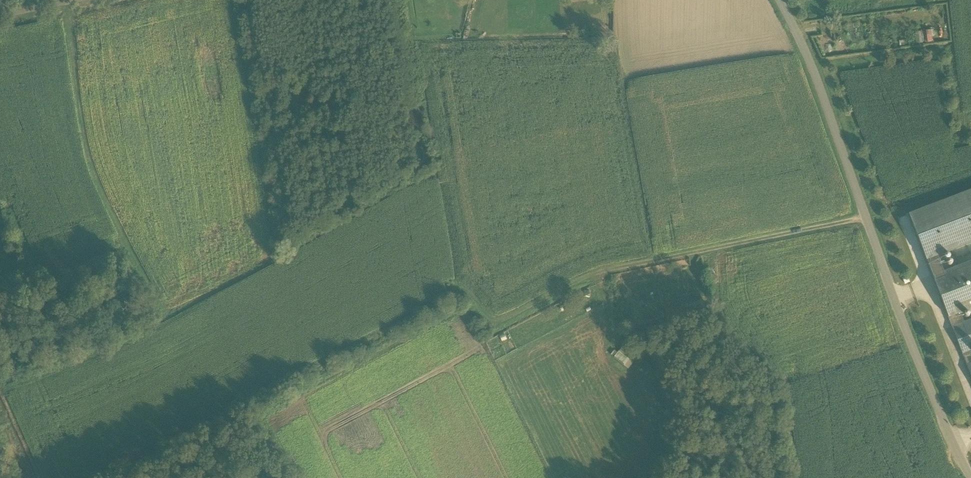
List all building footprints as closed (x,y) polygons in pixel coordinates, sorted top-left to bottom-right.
[(909,214),(927,259),(933,277),(948,316),(949,316),(950,319),(953,327),(962,352),(963,352),(968,365),(967,365),(970,375),(970,320),(964,323),(960,312),(970,308),(970,261),(945,271),(939,255),(970,242),(970,190),(909,214)] [(630,368),(635,361),(628,356),(632,352),(623,345),(614,356),(630,368)]
